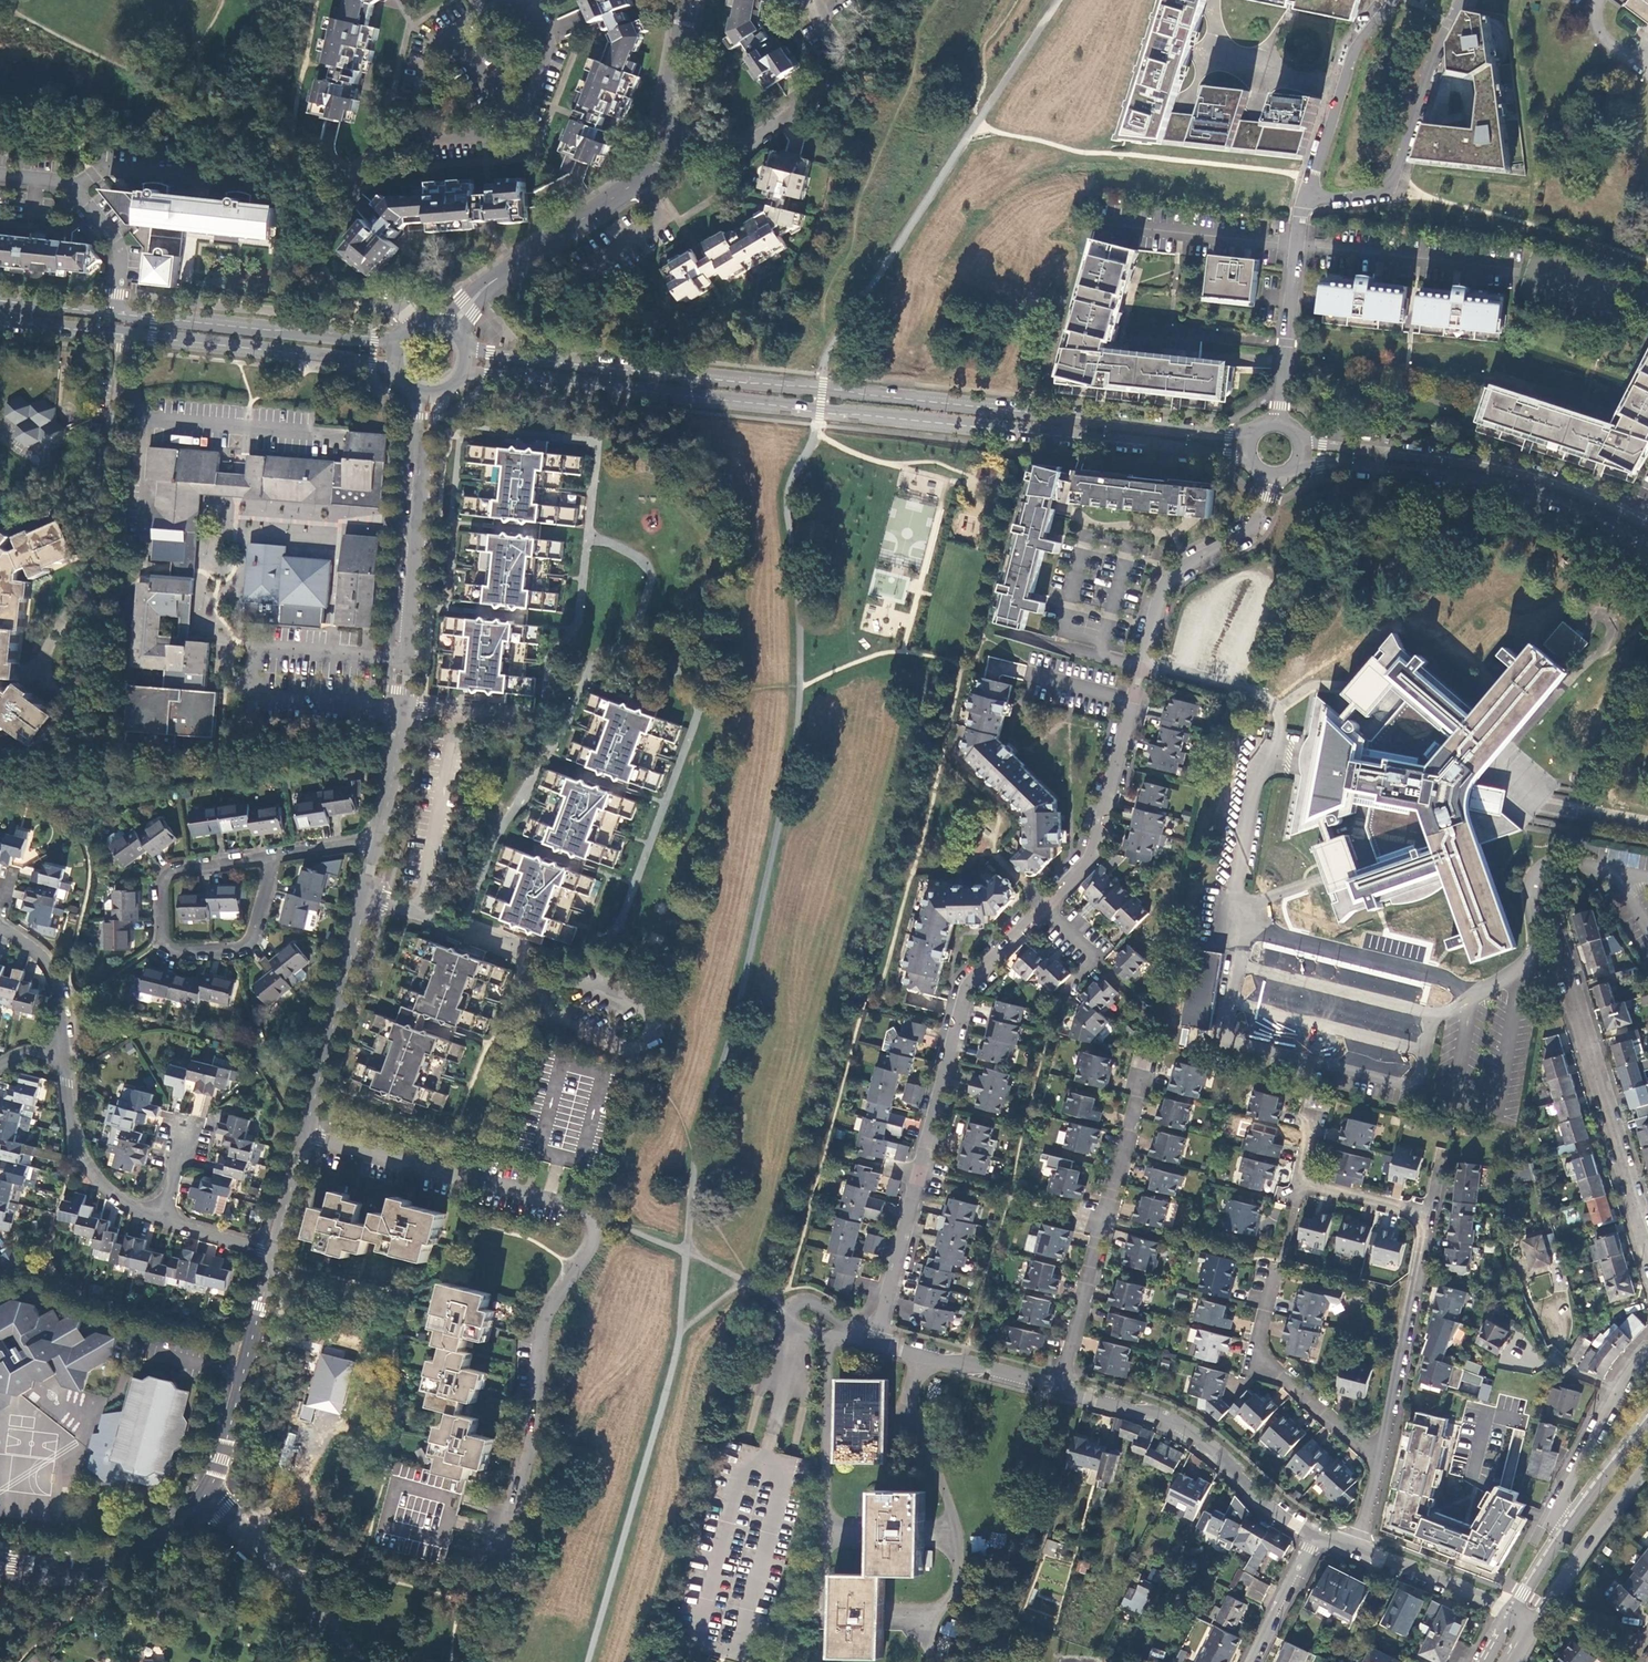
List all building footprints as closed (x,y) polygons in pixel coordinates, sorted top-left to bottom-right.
[(351,10),(338,8),(336,19),(333,19),(330,30),(333,30),(331,42),(328,41),(325,52),(330,53),(327,64),(336,66),(332,82),(325,81),(323,91),(320,90),(317,102),(320,102),(317,114),(335,118),(352,122),(355,111),(359,112),(362,100),(358,99),(364,72),(368,73),(370,62),(374,63),(376,52),(372,51),(374,40),(378,41),(381,29),(368,26),(370,14),(373,15),(377,0),(353,0),(351,10)] [(577,157),(584,159),(601,165),(604,156),(608,157),(613,145),(609,144),(613,133),(607,131),(613,115),(621,118),(626,108),(630,109),(634,99),(631,97),(635,87),(638,88),(642,77),(639,76),(643,65),(630,60),(634,49),(639,51),(645,37),(643,33),(650,30),(645,19),(627,28),(625,23),(633,20),(629,12),(622,16),(620,12),(635,5),(632,0),(586,0),(587,2),(589,2),(593,11),(590,13),(591,15),(594,23),(610,16),(611,21),(606,24),(611,36),(615,37),(609,53),(612,54),(608,64),(596,59),(591,70),(594,72),(591,82),(587,81),(584,91),(587,93),(583,103),(586,105),(576,131),(573,130),(568,141),(572,143),(568,153),(569,154),(577,157)] [(768,89),(785,77),(798,68),(792,59),(795,57),(788,47),(785,49),(779,40),(774,43),(766,49),(764,45),(771,41),(763,30),(764,29),(760,23),(765,0),(728,0),(728,5),(741,8),(739,19),(734,18),(731,33),(734,36),(726,41),(733,51),(750,39),(760,53),(749,61),(755,70),(752,72),(759,82),(762,80),(768,89)] [(1121,140),(1124,141),(1164,145),(1173,113),(1208,0),(1164,0),(1121,140)] [(1290,9),(1291,5),(1298,6),(1297,10),(1354,22),(1361,0),(1246,0),(1290,9)] [(1633,5),(1627,0),(1614,0),(1629,11),(1631,9),(1647,22),(1647,0),(1637,0),(1633,5)] [(1427,125),(1414,164),(1526,176),(1511,64),(1498,66),(1491,17),(1472,13),(1456,44),(1457,77),(1474,81),(1480,77),(1482,94),(1478,130),(1427,125)] [(1173,113),(1164,145),(1232,152),(1242,121),(1250,92),(1206,87),(1201,104),(1204,104),(1200,116),(1173,113)] [(1242,121),(1232,152),(1303,160),(1321,99),(1277,95),(1272,112),(1275,112),(1271,124),(1242,121)] [(805,215),(787,211),(783,210),(786,196),(804,200),(807,190),(803,188),(806,178),(807,178),(811,163),(802,161),(803,158),(794,155),(784,153),(783,156),(774,153),(770,168),(771,168),(768,179),(764,178),(761,189),(779,194),(776,208),(769,206),(767,213),(747,225),(749,229),(736,236),(735,234),(732,233),(730,233),(728,233),(716,240),(714,237),(704,243),(713,259),(701,266),(691,250),(672,261),(674,264),(664,270),(682,301),(692,296),(693,299),(704,292),(702,289),(711,284),(706,276),(719,268),(726,280),(735,275),(737,278),(748,272),(746,268),(755,263),(757,267),(767,261),(765,257),(774,251),(777,255),(787,249),(780,237),(794,228),(795,225),(801,226),(805,215)] [(373,277),(383,264),(382,264),(389,255),(392,258),(399,249),(387,238),(390,235),(395,239),(404,229),(404,225),(409,225),(421,224),(420,221),(430,220),(432,233),(444,232),(443,228),(454,227),(455,231),(467,230),(466,227),(478,226),(478,222),(494,221),(506,220),(506,224),(518,223),(518,218),(529,217),(527,200),(526,184),(515,184),(515,180),(503,181),(503,185),(491,186),(492,192),(475,194),(474,185),(464,185),(463,181),(451,182),(451,185),(440,186),(440,182),(428,183),(428,187),(417,187),(418,202),(407,202),(406,197),(391,198),(388,201),(382,196),(374,205),(389,219),(387,222),(381,217),(375,223),(381,228),(379,231),(366,221),(359,230),(362,232),(355,240),(353,239),(343,251),(350,258),(349,259),(365,273),(366,271),(373,277)] [(271,229),(279,229),(281,205),(256,202),(256,198),(256,197),(250,195),(244,194),(238,194),(233,196),(231,200),(173,194),(174,189),(168,186),(161,185),(154,185),(149,186),(148,197),(137,196),(129,203),(123,194),(121,193),(114,192),(138,223),(155,225),(154,237),(149,286),(180,289),(183,260),(184,260),(188,229),(270,238),(271,229)] [(129,203),(137,196),(123,194),(129,203)] [(1317,225),(1316,239),(1327,239),(1328,226),(1317,225)] [(102,261),(93,250),(93,245),(0,236),(0,267),(18,269),(19,266),(28,267),(28,270),(63,274),(63,271),(90,274),(91,270),(102,261)] [(1134,249),(1093,239),(1070,330),(1112,340),(1134,249)] [(1258,263),(1211,258),(1207,301),(1254,306),(1258,263)] [(1374,286),(1374,278),(1363,277),(1362,282),(1329,278),(1326,301),(1325,311),(1404,320),(1406,309),(1408,309),(1409,299),(1407,298),(1407,290),(1383,287),(1382,288),(1374,286)] [(1449,294),(1425,292),(1423,300),(1421,300),(1420,312),(1422,312),(1421,322),(1500,330),(1503,297),(1470,293),(1470,289),(1459,288),(1458,292),(1458,297),(1449,296),(1449,294)] [(1234,366),(1069,349),(1058,393),(1221,411),(1223,397),(1228,395),(1229,394),(1232,389),(1234,366)] [(1647,425),(1647,364),(1645,371),(1640,369),(1619,411),(1647,425)] [(1497,390),(1492,405),(1487,420),(1511,428),(1590,453),(1639,469),(1647,451),(1647,440),(1632,435),(1631,437),(1599,427),(1600,424),(1552,408),(1551,412),(1523,402),(1524,399),(1497,390)] [(41,441),(53,449),(65,444),(67,428),(56,421),(57,407),(48,399),(33,405),(22,397),(9,402),(7,417),(18,425),(17,439),(29,447),(41,441)] [(388,434),(349,431),(348,458),(347,459),(346,463),(250,456),(248,477),(247,487),(270,489),(333,494),(334,487),(374,490),(376,460),(387,461),(388,434)] [(543,452),(544,443),(533,442),(532,450),(543,452)] [(442,668),(440,685),(450,686),(509,693),(508,703),(519,704),(520,694),(533,695),(535,678),(525,677),(528,643),(539,645),(541,626),(527,625),(528,609),(557,612),(559,594),(549,593),(552,560),(562,561),(564,542),(540,540),(542,523),(576,527),(578,509),(560,508),(564,474),(581,476),(583,458),(470,446),(468,464),(486,466),(483,500),(465,498),(463,515),(497,519),(495,535),(471,532),(469,550),(478,551),(475,585),(464,584),(463,601),(477,603),(475,620),(447,617),(446,634),(456,635),(452,669),(442,668)] [(160,481),(154,550),(153,561),(165,562),(174,563),(185,564),(191,482),(218,484),(219,474),(221,453),(152,448),(150,448),(147,479),(160,481)] [(237,497),(384,509),(386,480),(388,461),(387,461),(376,460),(374,490),(334,487),(333,494),(270,489),(247,487),(248,477),(244,476),(223,474),(219,474),(218,484),(191,482),(185,564),(174,563),(173,569),(172,577),(183,578),(182,595),(179,595),(177,609),(161,608),(160,617),(177,618),(191,619),(195,571),(202,494),(237,497)] [(1066,475),(1035,467),(1027,497),(1058,501),(1066,475)] [(1132,483),(1081,477),(1074,506),(1191,519),(1210,521),(1214,486),(1169,481),(1168,483),(1132,479),(1132,483)] [(1056,511),(1026,504),(999,609),(1001,609),(998,624),(1017,629),(1025,631),(1031,611),(1044,614),(1047,604),(1033,600),(1046,552),(1059,555),(1062,545),(1048,542),(1056,511)] [(70,538),(64,523),(19,542),(22,550),(30,567),(34,576),(79,557),(70,538)] [(0,533),(0,554),(4,548),(10,541),(4,536),(0,533)] [(338,626),(373,629),(381,536),(371,536),(345,534),(345,541),(339,607),(338,626)] [(251,543),(243,619),(279,622),(323,627),(325,605),(329,606),(332,561),(319,559),(287,556),(287,552),(272,551),(262,550),(262,544),(251,543)] [(30,567),(22,550),(15,554),(12,554),(4,548),(0,554),(0,569),(1,573),(1,580),(20,582),(20,574),(23,570),(30,567)] [(1322,587),(1330,590),(1339,569),(1331,566),(1322,587)] [(139,583),(133,667),(167,670),(187,671),(187,674),(204,675),(207,676),(210,644),(189,643),(189,648),(158,645),(158,636),(160,617),(161,608),(177,609),(179,595),(182,595),(183,578),(172,577),(154,575),(153,584),(139,583)] [(24,631),(29,583),(20,582),(1,580),(0,580),(0,629),(19,631),(24,631)] [(189,643),(191,619),(177,618),(175,638),(158,636),(158,645),(189,648),(189,643)] [(1590,644),(1583,638),(1565,622),(1545,645),(1570,667),(1590,644)] [(0,629),(0,678),(5,679),(14,680),(15,670),(19,631),(0,629)] [(359,644),(359,631),(343,630),(342,643),(359,644)] [(1395,689),(1408,700),(1413,693),(1489,758),(1497,747),(1492,743),(1474,729),(1484,718),(1426,667),(1417,678),(1409,671),(1418,660),(1403,647),(1397,634),(1384,649),(1389,654),(1383,661),(1378,656),(1345,694),(1371,718),(1395,689)] [(1492,743),(1505,736),(1508,734),(1509,732),(1511,733),(1551,687),(1550,685),(1563,670),(1541,651),(1528,665),(1509,648),(1502,657),(1520,673),(1486,712),(1488,714),(1484,718),(1474,729),(1492,743)] [(1422,656),(1418,660),(1409,671),(1417,678),(1426,667),(1430,663),(1422,656)] [(165,689),(131,686),(128,732),(129,732),(128,744),(177,748),(178,742),(178,736),(215,739),(215,740),(216,740),(218,709),(217,709),(218,692),(203,691),(204,683),(204,675),(187,674),(187,671),(167,670),(165,689)] [(1,710),(12,694),(6,690),(5,686),(5,679),(0,678),(0,709),(1,710)] [(993,681),(984,679),(984,680),(982,688),(977,687),(971,712),(974,712),(965,751),(972,758),(970,760),(1001,791),(1002,790),(1027,813),(1027,849),(1015,861),(1029,875),(1031,872),(1037,872),(1039,874),(1054,859),(1054,848),(1062,848),(1062,843),(1062,831),(1062,812),(1058,812),(1057,800),(1024,767),(1026,766),(1000,740),(1013,686),(993,681)] [(440,695),(449,696),(450,686),(440,685),(440,695)] [(35,746),(58,716),(18,687),(12,694),(1,710),(0,711),(0,721),(35,746)] [(1310,736),(1304,747),(1301,763),(1305,765),(1291,839),(1292,839),(1293,835),(1324,824),(1330,842),(1323,844),(1332,869),(1358,860),(1349,835),(1335,840),(1329,822),(1333,821),(1335,826),(1340,824),(1341,822),(1342,821),(1342,819),(1342,818),(1355,813),(1357,805),(1369,806),(1366,827),(1379,864),(1362,870),(1335,880),(1340,892),(1343,901),(1336,903),(1343,922),(1354,912),(1372,906),(1374,911),(1379,909),(1384,908),(1382,902),(1391,900),(1392,904),(1406,903),(1421,900),(1437,892),(1444,887),(1442,882),(1449,879),(1468,933),(1449,940),(1452,946),(1453,950),(1472,944),(1478,961),(1515,948),(1479,845),(1521,830),(1498,809),(1501,796),(1476,790),(1468,783),(1489,758),(1413,693),(1408,700),(1372,740),(1362,738),(1363,736),(1359,731),(1360,728),(1359,724),(1355,721),(1351,724),(1319,697),(1319,693),(1318,693),(1310,736)] [(657,718),(628,707),(593,694),(587,711),(596,714),(585,746),(575,743),(569,759),(583,764),(577,780),(550,770),(544,787),(554,790),(542,821),(532,818),(526,835),(540,840),(534,856),(507,846),(501,862),(511,866),(499,898),(489,894),(483,911),(519,924),(535,930),(547,934),(571,943),(578,927),(568,923),(580,892),(590,895),(596,879),(582,873),(587,858),(614,868),(621,850),(611,847),(623,816),(632,819),(638,803),(625,798),(631,782),(658,792),(664,775),(654,772),(666,740),(675,743),(682,726),(657,718)] [(660,707),(632,697),(628,707),(657,718),(660,707)] [(1183,726),(1190,728),(1193,717),(1196,706),(1172,700),(1168,713),(1164,712),(1162,721),(1183,726)] [(1178,752),(1180,753),(1182,745),(1185,734),(1181,733),(1183,726),(1162,721),(1160,729),(1163,730),(1158,747),(1178,752)] [(1158,747),(1150,745),(1148,754),(1152,755),(1149,768),(1173,774),(1176,763),(1178,752),(1158,747)] [(1178,752),(1176,763),(1173,774),(1176,775),(1179,764),(1185,766),(1187,755),(1180,753),(1178,752)] [(326,792),(330,814),(359,810),(357,797),(361,797),(364,785),(363,779),(354,781),(355,787),(326,792)] [(1138,802),(1135,810),(1147,813),(1159,816),(1161,808),(1165,809),(1167,800),(1169,790),(1145,784),(1140,802),(1138,802)] [(302,827),(331,822),(330,814),(326,792),(304,795),(305,803),(298,804),(302,827)] [(251,811),(250,803),(222,807),(225,830),(253,826),(251,811)] [(225,830),(222,807),(192,812),(195,834),(225,830)] [(253,826),(255,834),(284,829),(281,807),(251,811),(253,826)] [(1158,835),(1161,836),(1166,818),(1159,816),(1147,813),(1135,810),(1133,818),(1136,819),(1133,829),(1158,835)] [(149,847),(154,854),(178,837),(165,818),(141,835),(149,847)] [(19,824),(13,822),(10,833),(2,862),(9,863),(12,864),(15,855),(24,857),(29,838),(17,835),(19,827),(19,824)] [(31,831),(19,827),(17,835),(29,838),(31,831)] [(141,835),(136,829),(128,835),(112,846),(125,865),(149,847),(141,835)] [(1158,835),(1133,829),(1130,841),(1126,841),(1124,849),(1152,856),(1155,846),(1158,835)] [(112,846),(128,835),(125,831),(121,830),(107,840),(112,846)] [(2,862),(10,833),(3,832),(3,834),(0,834),(0,871),(2,862)] [(1332,869),(1323,844),(1317,847),(1323,863),(1326,871),(1329,882),(1333,894),(1340,892),(1335,880),(1332,869)] [(1625,864),(1626,851),(1608,849),(1607,862),(1625,864)] [(346,858),(319,863),(317,870),(329,873),(329,874),(341,877),(346,858)] [(73,883),(64,881),(67,868),(48,863),(45,873),(35,870),(33,880),(43,883),(62,888),(71,890),(73,883)] [(1088,893),(1086,895),(1093,902),(1091,904),(1098,910),(1119,889),(1105,875),(1106,874),(1106,871),(1101,866),(1082,887),(1088,893)] [(300,896),(321,902),(329,874),(329,873),(317,870),(307,868),(300,896)] [(906,988),(936,995),(955,925),(988,924),(989,916),(1000,915),(1014,901),(1012,898),(1012,891),(1014,889),(1000,876),(988,888),(953,889),(953,892),(930,893),(919,937),(915,936),(907,970),(910,971),(906,988)] [(56,907),(62,888),(43,883),(40,892),(17,887),(14,896),(28,899),(56,907)] [(211,894),(212,916),(242,916),(241,896),(249,896),(249,886),(211,886),(211,894)] [(1119,889),(1098,910),(1104,916),(1105,914),(1113,921),(1116,918),(1134,900),(1120,887),(1119,889)] [(130,920),(138,920),(138,890),(116,890),(116,897),(112,897),(108,902),(108,920),(130,920)] [(181,917),(212,916),(211,894),(182,894),(181,917)] [(320,911),(322,902),(321,902),(300,896),(291,894),(284,922),(305,928),(311,909),(320,911)] [(65,909),(56,907),(28,899),(25,909),(31,910),(28,920),(42,923),(40,930),(44,934),(56,937),(58,928),(51,926),(54,913),(64,916),(65,909)] [(1129,937),(1132,934),(1149,915),(1134,900),(1116,918),(1125,927),(1122,930),(1129,937)] [(1092,917),(1094,906),(1083,905),(1082,916),(1092,917)] [(311,909),(305,928),(315,930),(315,928),(317,927),(320,916),(319,914),(320,911),(311,909)] [(1585,944),(1602,939),(1594,910),(1576,916),(1585,944)] [(1116,918),(1113,921),(1122,930),(1125,927),(1116,918)] [(108,920),(107,920),(107,950),(130,950),(130,920),(108,920)] [(515,934),(531,940),(532,939),(533,936),(535,930),(519,924),(515,934)] [(531,940),(544,945),(547,934),(535,930),(533,936),(532,939),(531,940)] [(1625,970),(1633,968),(1612,936),(1602,939),(1585,944),(1592,968),(1609,963),(1605,947),(1611,945),(1614,958),(1618,957),(1622,971),(1625,970)] [(361,1062),(355,1078),(363,1082),(364,1082),(389,1091),(418,1102),(443,1111),(449,1094),(440,1091),(452,1060),(461,1063),(467,1046),(453,1041),(459,1026),(486,1035),(492,1018),(482,1015),(495,983),(504,987),(510,971),(486,961),(473,956),(457,950),(422,937),(415,953),(425,957),(413,990),(403,986),(397,1003),(411,1008),(405,1023),(379,1014),(372,1030),(382,1034),(370,1066),(361,1062)] [(477,946),(461,940),(457,950),(473,956),(477,946)] [(277,968),(292,986),(300,980),(294,973),(302,967),(309,961),(295,943),(272,961),(277,968)] [(486,961),(490,950),(477,946),(473,956),(486,961)] [(1120,965),(1114,971),(1127,983),(1133,978),(1139,971),(1146,964),(1130,947),(1116,961),(1120,965)] [(1181,1025),(1211,1030),(1225,953),(1209,950),(1209,954),(1205,954),(1203,950),(1195,948),(1181,1025)] [(1035,974),(1048,961),(1041,955),(1039,957),(1032,951),(1014,969),(1027,982),(1035,974)] [(1054,966),(1048,961),(1035,974),(1042,980),(1048,986),(1055,993),(1071,976),(1057,963),(1054,966)] [(4,975),(0,990),(0,992),(0,994),(13,997),(11,1004),(11,1006),(16,1008),(24,980),(26,970),(16,967),(13,977),(4,975)] [(294,973),(300,980),(301,982),(306,977),(307,973),(302,967),(294,973)] [(171,997),(176,975),(148,968),(145,979),(135,977),(130,994),(140,997),(142,990),(154,993),(171,997)] [(269,1005),(292,986),(277,968),(254,987),(269,1005)] [(1622,971),(1612,974),(1614,980),(1627,976),(1625,970),(1622,971)] [(1143,974),(1139,971),(1133,978),(1137,981),(1143,974)] [(205,983),(176,975),(171,997),(200,1005),(202,996),(205,983)] [(207,975),(205,983),(202,996),(231,1003),(236,982),(207,975)] [(44,1015),(48,996),(39,994),(31,992),(32,988),(33,982),(24,980),(16,1008),(14,1019),(20,1020),(23,1010),(44,1015)] [(1045,989),(1048,986),(1042,980),(1038,984),(1045,989)] [(1113,1000),(1119,994),(1106,982),(1101,988),(1097,984),(1083,998),(1088,1003),(1100,1014),(1107,1007),(1113,1000)] [(1597,987),(1603,1008),(1617,1004),(1611,983),(1597,987)] [(154,993),(142,990),(140,997),(139,999),(149,1002),(152,1000),(154,993)] [(0,994),(0,1001),(11,1004),(13,997),(0,994)] [(1635,999),(1627,1002),(1631,1015),(1639,1012),(1635,999)] [(1117,1004),(1113,1000),(1107,1007),(1110,1010),(1117,1004)] [(1011,1006),(998,1002),(995,1012),(993,1011),(991,1020),(1019,1028),(1024,1009),(1011,1006)] [(1617,1004),(1603,1008),(1610,1030),(1633,1023),(1631,1015),(1627,1002),(1617,1004)] [(1077,1019),(1072,1039),(1094,1045),(1096,1037),(1110,1023),(1100,1014),(1088,1003),(1082,1009),(1084,1012),(1077,1019)] [(1019,1028),(991,1020),(989,1028),(991,1029),(988,1039),(1013,1045),(1017,1046),(1021,1028),(1019,1028)] [(927,1027),(912,1023),(909,1032),(925,1036),(927,1027)] [(1138,1031),(1131,1023),(1126,1029),(1133,1036),(1138,1031)] [(1187,1046),(1188,1028),(1181,1027),(1179,1045),(1187,1046)] [(888,1034),(883,1052),(886,1052),(890,1053),(892,1054),(914,1060),(918,1044),(923,1045),(925,1036),(909,1032),(907,1040),(899,1038),(894,1030),(888,1034)] [(1615,1046),(1621,1066),(1641,1061),(1635,1040),(1641,1039),(1638,1030),(1621,1035),(1623,1044),(1618,1045),(1615,1046)] [(1013,1045),(988,1039),(985,1052),(981,1050),(978,1059),(1008,1066),(1013,1045)] [(1641,1039),(1635,1040),(1641,1061),(1647,1059),(1641,1039)] [(1546,1061),(1565,1055),(1562,1045),(1546,1051),(1546,1061)] [(892,1054),(890,1053),(889,1058),(884,1057),(881,1069),(901,1074),(910,1077),(914,1060),(892,1054)] [(1080,1070),(1077,1082),(1107,1090),(1111,1075),(1108,1075),(1112,1061),(1085,1053),(1080,1070)] [(1552,1081),(1571,1075),(1565,1055),(1546,1061),(1552,1081)] [(1647,1059),(1641,1061),(1621,1066),(1628,1090),(1647,1085),(1647,1076),(1647,1071),(1647,1070),(1647,1059)] [(206,1094),(214,1065),(195,1060),(192,1070),(190,1079),(199,1081),(196,1091),(206,1094)] [(190,1079),(192,1070),(172,1064),(168,1083),(178,1086),(175,1095),(185,1098),(187,1088),(190,1079)] [(1174,1078),(1170,1092),(1200,1100),(1204,1087),(1208,1071),(1180,1064),(1176,1078),(1174,1078)] [(233,1070),(214,1065),(206,1094),(216,1096),(219,1087),(227,1089),(233,1070)] [(881,1069),(879,1069),(875,1086),(897,1091),(901,1074),(881,1069)] [(1011,1076),(987,1070),(984,1081),(974,1078),(971,1087),(990,1092),(1006,1096),(1008,1086),(1011,1076)] [(10,1088),(7,1097),(36,1105),(43,1078),(24,1073),(19,1090),(10,1088)] [(1552,1081),(1551,1081),(1558,1102),(1578,1096),(1571,1075),(1552,1081)] [(363,1082),(355,1078),(351,1088),(360,1091),(361,1086),(363,1082)] [(199,1081),(190,1079),(187,1088),(196,1091),(199,1081)] [(906,1094),(923,1098),(925,1089),(909,1085),(906,1094)] [(1628,1090),(1637,1121),(1638,1120),(1647,1117),(1647,1085),(1628,1090)] [(897,1091),(875,1086),(871,1102),(892,1108),(897,1091)] [(150,1114),(159,1116),(161,1106),(152,1104),(154,1095),(127,1087),(123,1100),(120,1100),(119,1106),(150,1114)] [(990,1092),(971,1087),(969,1095),(980,1098),(977,1109),(1001,1115),(1004,1104),(1006,1096),(990,1092)] [(389,1091),(386,1100),(405,1108),(414,1111),(416,1106),(418,1102),(389,1091)] [(1264,1121),(1279,1125),(1283,1111),(1278,1110),(1281,1098),(1256,1092),(1250,1117),(1264,1121)] [(192,1116),(208,1117),(210,1095),(194,1094),(192,1116)] [(904,1102),(921,1106),(923,1098),(906,1094),(904,1102)] [(1070,1104),(1067,1114),(1100,1122),(1102,1114),(1094,1111),(1096,1100),(1072,1094),(1070,1104)] [(1578,1096),(1558,1102),(1564,1123),(1584,1117),(1578,1096)] [(7,1097),(5,1107),(1,1107),(0,1106),(0,1116),(31,1124),(36,1105),(7,1097)] [(1161,1111),(1157,1124),(1187,1132),(1193,1107),(1169,1100),(1166,1112),(1161,1111)] [(892,1108),(871,1102),(868,1112),(871,1112),(869,1120),(904,1129),(907,1120),(891,1115),(893,1108),(892,1108)] [(119,1106),(112,1104),(110,1110),(119,1113),(116,1126),(119,1127),(135,1131),(137,1121),(147,1123),(150,1114),(119,1106)] [(119,1113),(110,1110),(109,1115),(111,1115),(109,1124),(116,1126),(119,1113)] [(227,1134),(246,1139),(251,1120),(232,1115),(230,1125),(220,1122),(218,1132),(227,1134)] [(31,1124),(0,1116),(0,1127),(0,1137),(23,1143),(27,1129),(30,1130),(31,1124)] [(1590,1138),(1584,1117),(1564,1123),(1562,1124),(1568,1145),(1590,1138)] [(1638,1120),(1640,1128),(1639,1128),(1645,1149),(1647,1149),(1647,1117),(1638,1120)] [(869,1120),(866,1119),(862,1136),(885,1142),(887,1134),(902,1138),(904,1129),(869,1120)] [(1345,1131),(1342,1144),(1371,1152),(1378,1127),(1353,1120),(1350,1132),(1345,1131)] [(1102,1132),(1072,1124),(1066,1149),(1091,1155),(1094,1144),(1099,1145),(1102,1132)] [(964,1142),(962,1150),(983,1156),(985,1148),(989,1149),(991,1140),(993,1130),(972,1125),(967,1143),(964,1142)] [(149,1134),(135,1131),(119,1127),(116,1139),(112,1138),(110,1144),(115,1145),(149,1154),(152,1145),(146,1143),(149,1134)] [(1327,1129),(1325,1138),(1337,1140),(1338,1131),(1327,1129)] [(1247,1151),(1280,1160),(1283,1151),(1274,1149),(1275,1145),(1277,1137),(1252,1131),(1250,1140),(1247,1151)] [(264,1152),(266,1144),(246,1139),(227,1134),(225,1144),(234,1147),(232,1156),(251,1161),(254,1149),(262,1151),(264,1152)] [(1155,1144),(1152,1158),(1181,1165),(1188,1140),(1163,1134),(1160,1146),(1155,1144)] [(864,1149),(862,1154),(861,1157),(876,1161),(877,1158),(886,1160),(887,1159),(891,1144),(885,1142),(862,1136),(859,1148),(864,1149)] [(0,1137),(0,1147),(5,1148),(2,1157),(12,1160),(21,1163),(24,1152),(66,1163),(66,1154),(23,1143),(0,1137)] [(146,1164),(149,1154),(115,1145),(111,1165),(134,1171),(137,1161),(146,1164)] [(901,1146),(897,1161),(906,1163),(910,1148),(901,1146)] [(1601,1174),(1593,1147),(1573,1153),(1576,1162),(1579,1173),(1581,1180),(1601,1174)] [(251,1161),(259,1163),(262,1151),(254,1149),(251,1161)] [(1413,1152),(1399,1149),(1391,1181),(1405,1185),(1407,1178),(1419,1181),(1425,1159),(1412,1156),(1413,1152)] [(983,1156),(962,1150),(960,1158),(963,1159),(960,1169),(986,1176),(991,1158),(983,1156)] [(1337,1152),(1335,1160),(1344,1162),(1343,1166),(1340,1174),(1365,1180),(1367,1170),(1370,1160),(1337,1152)] [(1075,1163),(1044,1155),(1043,1160),(1050,1162),(1048,1169),(1059,1172),(1057,1180),(1053,1179),(1050,1193),(1082,1201),(1086,1187),(1078,1185),(1081,1173),(1072,1171),(1075,1163)] [(236,1178),(246,1180),(251,1161),(232,1156),(229,1166),(220,1163),(217,1173),(236,1178)] [(1243,1186),(1263,1192),(1267,1180),(1275,1182),(1278,1167),(1246,1159),(1242,1173),(1246,1174),(1243,1186)] [(35,1187),(37,1180),(34,1180),(27,1178),(31,1165),(21,1163),(12,1160),(9,1170),(0,1167),(0,1178),(26,1184),(35,1187)] [(1579,1173),(1576,1162),(1569,1164),(1572,1175),(1579,1173)] [(1482,1165),(1460,1163),(1458,1184),(1456,1184),(1454,1200),(1456,1201),(1479,1203),(1482,1165)] [(34,1180),(38,1167),(31,1165),(27,1178),(34,1180)] [(258,1165),(256,1176),(264,1177),(265,1166),(258,1165)] [(878,1193),(882,1177),(882,1175),(873,1173),(873,1170),(859,1166),(857,1175),(852,1174),(849,1185),(849,1186),(872,1191),(878,1193)] [(1156,1179),(1152,1191),(1176,1197),(1179,1187),(1182,1177),(1149,1168),(1147,1177),(1156,1179)] [(221,1194),(231,1197),(236,1178),(217,1173),(215,1182),(205,1180),(202,1189),(221,1194)] [(1580,1180),(1581,1180),(1579,1173),(1572,1175),(1574,1182),(1580,1180)] [(1607,1196),(1601,1174),(1581,1180),(1580,1180),(1587,1202),(1589,1201),(1596,1199),(1607,1196)] [(0,1178),(0,1198),(18,1203),(21,1191),(24,1191),(26,1184),(0,1178)] [(888,1195),(897,1198),(901,1182),(892,1179),(888,1195)] [(847,1203),(883,1212),(886,1203),(870,1199),(872,1191),(849,1186),(845,1202),(847,1203)] [(221,1194),(202,1189),(193,1187),(191,1197),(200,1199),(197,1208),(216,1213),(221,1194)] [(78,1196),(68,1194),(62,1219),(81,1224),(86,1204),(89,1195),(79,1192),(78,1196)] [(384,1250),(430,1261),(434,1243),(438,1243),(446,1213),(427,1208),(420,1206),(412,1205),(414,1200),(398,1196),(393,1216),(378,1212),(375,1226),(360,1222),(365,1203),(355,1201),(350,1200),(351,1196),(335,1192),(330,1210),(316,1207),(308,1237),(323,1241),(321,1249),(351,1257),(353,1249),(368,1253),(372,1238),(387,1242),(384,1250)] [(21,1204),(18,1203),(0,1198),(0,1228),(11,1231),(13,1222),(6,1220),(10,1208),(16,1210),(19,1211),(21,1204)] [(1138,1208),(1135,1222),(1164,1229),(1171,1204),(1147,1198),(1143,1210),(1138,1208)] [(947,1209),(944,1218),(949,1219),(973,1225),(978,1207),(951,1200),(949,1210),(947,1209)] [(1451,1212),(1448,1239),(1452,1239),(1474,1242),(1475,1230),(1472,1229),(1474,1215),(1477,1216),(1479,1203),(1456,1201),(1454,1213),(1451,1212)] [(1258,1222),(1260,1215),(1262,1208),(1235,1202),(1234,1204),(1230,1206),(1228,1212),(1231,1215),(1227,1230),(1257,1238),(1261,1223),(1258,1222)] [(862,1224),(864,1224),(865,1217),(881,1221),(883,1212),(847,1203),(845,1210),(843,1209),(841,1219),(862,1224)] [(86,1204),(81,1224),(78,1233),(98,1238),(103,1219),(104,1213),(94,1211),(95,1207),(86,1204)] [(10,1208),(6,1220),(13,1222),(16,1210),(10,1208)] [(1326,1251),(1334,1218),(1320,1215),(1318,1222),(1306,1219),(1301,1240),(1313,1243),(1312,1247),(1326,1251)] [(103,1219),(98,1238),(95,1247),(114,1252),(117,1242),(121,1227),(111,1225),(112,1221),(103,1219)] [(841,1219),(840,1219),(836,1235),(858,1241),(862,1224),(841,1219)] [(939,1239),(968,1247),(970,1236),(973,1225),(949,1219),(945,1232),(941,1231),(939,1239)] [(1366,1258),(1374,1228),(1359,1224),(1359,1227),(1345,1224),(1337,1251),(1354,1255),(1366,1258)] [(1070,1247),(1074,1233),(1059,1229),(1044,1225),(1040,1240),(1037,1241),(1035,1248),(1037,1250),(1036,1253),(1064,1260),(1068,1246),(1070,1247)] [(1617,1226),(1596,1232),(1599,1244),(1604,1260),(1625,1253),(1617,1226)] [(1374,1263),(1388,1267),(1389,1263),(1401,1266),(1406,1245),(1394,1241),(1396,1234),(1382,1230),(1374,1263)] [(112,1260),(112,1262),(131,1266),(138,1238),(129,1235),(126,1245),(117,1242),(114,1252),(112,1260)] [(858,1241),(836,1235),(831,1252),(834,1253),(854,1258),(858,1241)] [(868,1243),(884,1248),(886,1239),(870,1235),(868,1243)] [(1526,1241),(1534,1269),(1552,1264),(1544,1235),(1526,1241)] [(1157,1259),(1161,1244),(1131,1237),(1128,1250),(1130,1251),(1128,1259),(1126,1265),(1154,1272),(1154,1270),(1157,1269),(1159,1262),(1157,1259)] [(138,1238),(131,1266),(150,1271),(155,1252),(145,1249),(148,1240),(138,1238)] [(965,1257),(968,1247),(939,1239),(937,1248),(941,1249),(938,1262),(962,1268),(965,1257)] [(1478,1253),(1480,1243),(1474,1242),(1452,1239),(1451,1249),(1448,1249),(1446,1260),(1450,1261),(1448,1270),(1455,1271),(1457,1274),(1465,1275),(1468,1273),(1470,1264),(1471,1264),(1473,1252),(1478,1253)] [(865,1252),(882,1257),(884,1248),(868,1243),(865,1252)] [(1592,1246),(1596,1262),(1602,1260),(1604,1260),(1599,1244),(1592,1246)] [(95,1247),(93,1255),(112,1260),(114,1252),(95,1247)] [(170,1276),(183,1279),(180,1288),(187,1290),(196,1251),(186,1249),(184,1258),(175,1256),(172,1266),(170,1276)] [(12,1250),(2,1256),(9,1269),(20,1263),(12,1250)] [(196,1251),(187,1290),(193,1292),(194,1289),(206,1293),(208,1285),(213,1265),(203,1263),(206,1254),(196,1251)] [(150,1271),(148,1280),(167,1285),(170,1276),(172,1266),(162,1264),(164,1254),(155,1252),(150,1271)] [(858,1277),(863,1260),(854,1258),(834,1253),(831,1264),(836,1266),(834,1271),(840,1273),(838,1281),(837,1289),(851,1292),(856,1277),(858,1277)] [(1602,1277),(1604,1283),(1608,1282),(1631,1275),(1625,1253),(1604,1260),(1602,1260),(1606,1276),(1602,1277)] [(1235,1271),(1237,1262),(1223,1259),(1203,1254),(1201,1260),(1201,1262),(1206,1263),(1209,1264),(1204,1280),(1201,1292),(1231,1300),(1234,1286),(1232,1285),(1236,1271),(1235,1271)] [(215,1256),(213,1265),(208,1285),(227,1289),(232,1270),(223,1267),(225,1259),(215,1256)] [(1054,1280),(1057,1267),(1036,1262),(1033,1274),(1029,1273),(1025,1287),(1057,1295),(1061,1281),(1054,1280)] [(949,1292),(953,1275),(927,1268),(925,1278),(922,1277),(920,1285),(949,1292)] [(1636,1294),(1631,1275),(1608,1282),(1613,1301),(1636,1294)] [(829,1286),(837,1289),(838,1281),(831,1279),(829,1286)] [(491,1332),(497,1310),(489,1308),(493,1294),(447,1282),(436,1327),(443,1329),(439,1344),(447,1346),(443,1361),(436,1359),(428,1389),(436,1391),(432,1406),(454,1412),(450,1427),(442,1425),(434,1455),(442,1457),(438,1472),(467,1479),(469,1480),(473,1465),(487,1468),(495,1438),(477,1433),(480,1419),(462,1414),(466,1399),(477,1401),(479,1394),(481,1387),(485,1388),(489,1373),(470,1368),(474,1353),(467,1351),(471,1336),(489,1340),(491,1332)] [(1113,1292),(1110,1306),(1140,1313),(1146,1288),(1122,1282),(1118,1294),(1113,1292)] [(1438,1315),(1460,1323),(1462,1315),(1464,1315),(1465,1307),(1467,1307),(1470,1293),(1442,1284),(1438,1304),(1441,1305),(1438,1315)] [(946,1311),(951,1293),(949,1292),(920,1285),(918,1294),(920,1294),(918,1304),(946,1311)] [(1314,1285),(1312,1293),(1303,1291),(1301,1297),(1299,1305),(1298,1304),(1293,1319),(1323,1326),(1327,1312),(1330,1310),(1332,1304),(1344,1308),(1347,1306),(1350,1295),(1314,1285)] [(1509,1289),(1497,1285),(1495,1292),(1507,1296),(1509,1289)] [(1050,1315),(1052,1303),(1028,1296),(1022,1322),(1051,1330),(1055,1316),(1050,1315)] [(10,1400),(13,1390),(22,1393),(34,1386),(35,1383),(37,1377),(46,1379),(58,1372),(65,1384),(85,1388),(90,1369),(113,1356),(118,1336),(99,1331),(84,1339),(78,1331),(82,1316),(73,1314),(61,1321),(54,1309),(42,1316),(35,1304),(14,1299),(3,1306),(0,1315),(0,1406),(10,1400)] [(1201,1312),(1198,1321),(1231,1330),(1234,1321),(1225,1319),(1228,1307),(1204,1301),(1201,1312)] [(946,1311),(918,1304),(916,1312),(926,1315),(923,1326),(947,1332),(950,1322),(952,1313),(946,1311)] [(1590,1352),(1579,1369),(1585,1371),(1591,1373),(1593,1369),(1605,1377),(1614,1363),(1618,1358),(1623,1351),(1630,1344),(1641,1333),(1646,1326),(1634,1314),(1621,1328),(1610,1340),(1611,1341),(1601,1353),(1593,1347),(1590,1352)] [(1139,1343),(1142,1333),(1145,1323),(1112,1315),(1110,1323),(1118,1325),(1115,1336),(1139,1343)] [(1469,1327),(1460,1323),(1438,1315),(1431,1334),(1434,1336),(1432,1341),(1430,1340),(1424,1355),(1428,1356),(1444,1362),(1450,1348),(1449,1347),(1451,1341),(1454,1342),(1462,1329),(1467,1332),(1469,1327)] [(1516,1322),(1506,1316),(1503,1321),(1513,1327),(1516,1322)] [(1323,1326),(1293,1319),(1291,1327),(1289,1326),(1285,1340),(1293,1342),(1290,1354),(1310,1360),(1314,1347),(1317,1348),(1321,1335),(1321,1334),(1323,1326)] [(1480,1342),(1502,1354),(1513,1333),(1492,1321),(1480,1342)] [(1044,1346),(1046,1336),(1013,1328),(1010,1338),(1008,1348),(1032,1355),(1034,1347),(1035,1343),(1044,1346)] [(1230,1353),(1233,1340),(1201,1331),(1197,1345),(1202,1346),(1198,1358),(1219,1363),(1222,1351),(1230,1353)] [(1568,1358),(1578,1364),(1592,1342),(1582,1335),(1568,1358)] [(1132,1350),(1102,1342),(1098,1356),(1101,1357),(1097,1371),(1125,1378),(1129,1362),(1132,1350)] [(321,1343),(305,1407),(340,1416),(357,1352),(321,1343)] [(1481,1387),(1484,1378),(1479,1376),(1465,1371),(1444,1362),(1428,1356),(1425,1367),(1426,1367),(1421,1383),(1445,1390),(1446,1387),(1460,1391),(1464,1381),(1481,1387)] [(1163,1367),(1169,1369),(1171,1362),(1165,1361),(1163,1367)] [(1465,1371),(1479,1376),(1483,1367),(1469,1361),(1465,1371)] [(1346,1364),(1338,1395),(1352,1398),(1352,1395),(1367,1399),(1374,1371),(1358,1367),(1346,1364)] [(1203,1398),(1200,1409),(1209,1411),(1221,1422),(1230,1412),(1233,1410),(1221,1399),(1224,1389),(1226,1389),(1230,1375),(1200,1368),(1197,1380),(1193,1396),(1203,1398)] [(127,1478),(150,1484),(157,1482),(168,1473),(170,1474),(176,1450),(183,1445),(188,1422),(185,1414),(191,1392),(179,1389),(176,1382),(154,1376),(147,1380),(136,1377),(127,1411),(105,1415),(102,1427),(105,1430),(104,1434),(96,1434),(93,1446),(96,1448),(99,1451),(98,1455),(95,1456),(92,1467),(109,1480),(127,1478)] [(840,1408),(839,1434),(840,1434),(839,1463),(886,1464),(888,1380),(841,1379),(840,1408)] [(1562,1393),(1550,1390),(1546,1406),(1557,1409),(1556,1416),(1573,1421),(1581,1394),(1563,1389),(1562,1393)] [(1240,1414),(1256,1397),(1250,1392),(1233,1410),(1230,1412),(1237,1419),(1241,1415),(1240,1414)] [(1259,1432),(1280,1409),(1270,1400),(1266,1403),(1258,1396),(1256,1397),(1240,1414),(1241,1415),(1259,1432)] [(1420,1423),(1414,1422),(1407,1451),(1386,1529),(1442,1551),(1458,1557),(1497,1572),(1523,1519),(1520,1518),(1522,1515),(1525,1510),(1527,1505),(1520,1502),(1522,1495),(1506,1489),(1501,1487),(1497,1494),(1493,1501),(1476,1528),(1438,1512),(1435,1518),(1430,1515),(1437,1486),(1442,1469),(1447,1447),(1450,1439),(1450,1437),(1447,1436),(1451,1420),(1422,1413),(1420,1423)] [(1284,1417),(1265,1437),(1278,1449),(1287,1458),(1307,1435),(1297,1425),(1296,1427),(1284,1417)] [(1155,1434),(1143,1430),(1144,1426),(1142,1425),(1117,1419),(1109,1447),(1107,1452),(1102,1470),(1100,1479),(1098,1488),(1106,1490),(1109,1482),(1116,1484),(1128,1439),(1138,1442),(1135,1451),(1148,1456),(1150,1449),(1155,1434)] [(1543,1424),(1537,1448),(1552,1452),(1559,1428),(1543,1424)] [(288,1466),(297,1435),(288,1432),(279,1464),(288,1466)] [(1069,1460),(1102,1470),(1107,1452),(1109,1447),(1088,1441),(1089,1438),(1077,1435),(1069,1460)] [(1278,1449),(1265,1437),(1263,1440),(1276,1451),(1278,1449)] [(1298,1473),(1306,1480),(1317,1468),(1325,1475),(1337,1463),(1323,1449),(1317,1456),(1313,1453),(1320,1446),(1314,1441),(1290,1466),(1298,1473)] [(1157,1453),(1150,1449),(1148,1456),(1146,1462),(1173,1476),(1184,1456),(1162,1444),(1157,1453)] [(1323,1449),(1320,1446),(1313,1453),(1317,1456),(1323,1449)] [(1551,1481),(1559,1454),(1552,1452),(1537,1448),(1529,1474),(1551,1481)] [(1340,1502),(1348,1510),(1357,1500),(1354,1497),(1359,1491),(1355,1487),(1359,1482),(1353,1478),(1347,1472),(1349,1470),(1339,1461),(1337,1463),(1325,1475),(1318,1483),(1329,1494),(1329,1498),(1334,1502),(1337,1501),(1340,1503),(1340,1502)] [(398,1474),(418,1480),(421,1471),(401,1465),(398,1474)] [(1298,1473),(1290,1466),(1287,1469),(1296,1476),(1298,1473)] [(1350,1469),(1349,1470),(1347,1472),(1353,1478),(1356,1475),(1350,1469)] [(1182,1474),(1168,1500),(1189,1511),(1186,1518),(1194,1522),(1213,1485),(1202,1479),(1198,1487),(1193,1485),(1195,1481),(1182,1474)] [(1101,1508),(1104,1508),(1109,1490),(1106,1490),(1098,1488),(1094,1506),(1098,1506),(1101,1508)] [(878,1491),(876,1546),(876,1575),(884,1575),(923,1576),(924,1521),(924,1492),(878,1491)] [(1251,1511),(1237,1496),(1227,1517),(1217,1511),(1214,1516),(1206,1512),(1198,1528),(1207,1533),(1209,1530),(1222,1537),(1218,1544),(1232,1552),(1236,1544),(1245,1527),(1248,1520),(1252,1512),(1251,1511)] [(1259,1527),(1248,1520),(1245,1527),(1236,1544),(1255,1556),(1270,1530),(1272,1528),(1263,1521),(1259,1527)] [(1290,1545),(1293,1540),(1272,1528),(1270,1530),(1255,1556),(1246,1571),(1254,1575),(1270,1550),(1284,1558),(1291,1546),(1290,1545)] [(986,1537),(972,1537),(971,1552),(986,1552),(986,1537)] [(1042,1553),(1053,1558),(1058,1543),(1047,1539),(1042,1553)] [(1646,1554),(1636,1566),(1633,1570),(1636,1572),(1630,1579),(1647,1593),(1647,1555),(1646,1554)] [(1077,1560),(1075,1572),(1087,1574),(1088,1562),(1077,1560)] [(1334,1612),(1351,1578),(1330,1568),(1310,1608),(1331,1618),(1334,1612)] [(1167,1576),(1154,1570),(1150,1579),(1163,1585),(1167,1576)] [(837,1574),(835,1630),(835,1631),(834,1657),(882,1658),(884,1575),(876,1575),(837,1574)] [(1371,1588),(1351,1578),(1334,1612),(1354,1622),(1371,1588)] [(1266,1595),(1271,1587),(1255,1579),(1251,1588),(1266,1595)] [(1630,1579),(1624,1587),(1621,1585),(1609,1601),(1631,1618),(1643,1603),(1646,1605),(1647,1602),(1647,1593),(1630,1579)] [(1131,1587),(1122,1606),(1141,1616),(1156,1586),(1143,1580),(1138,1590),(1131,1587)] [(1262,1605),(1266,1595),(1251,1588),(1246,1597),(1262,1605)] [(5,1605),(12,1598),(5,1591),(0,1596),(0,1600),(5,1605)] [(1385,1625),(1407,1636),(1424,1602),(1402,1591),(1398,1599),(1394,1597),(1387,1611),(1391,1613),(1385,1625)] [(1214,1620),(1237,1631),(1249,1606),(1232,1598),(1225,1611),(1220,1608),(1214,1620)] [(1434,1601),(1422,1623),(1432,1628),(1435,1630),(1459,1641),(1470,1619),(1434,1601)] [(941,1634),(953,1637),(956,1624),(944,1622),(941,1634)] [(1432,1628),(1422,1623),(1418,1630),(1428,1635),(1432,1628)] [(1201,1656),(1198,1661),(1232,1661),(1243,1640),(1216,1627),(1208,1644),(1209,1648),(1205,1657),(1201,1656)] [(1459,1641),(1435,1630),(1423,1654),(1438,1661),(1448,1661),(1459,1641)] [(1558,1661),(1595,1661),(1597,1659),(1575,1641),(1558,1661)] [(1311,1653),(1290,1643),(1280,1661),(1306,1661),(1311,1653)] [(1161,1661),(1163,1661),(1168,1653),(1155,1647),(1151,1657),(1161,1661)] [(1373,1648),(1366,1661),(1400,1661),(1373,1648)] [(1176,1661),(1178,1661),(1182,1661),(1187,1651),(1182,1649),(1176,1661)]
